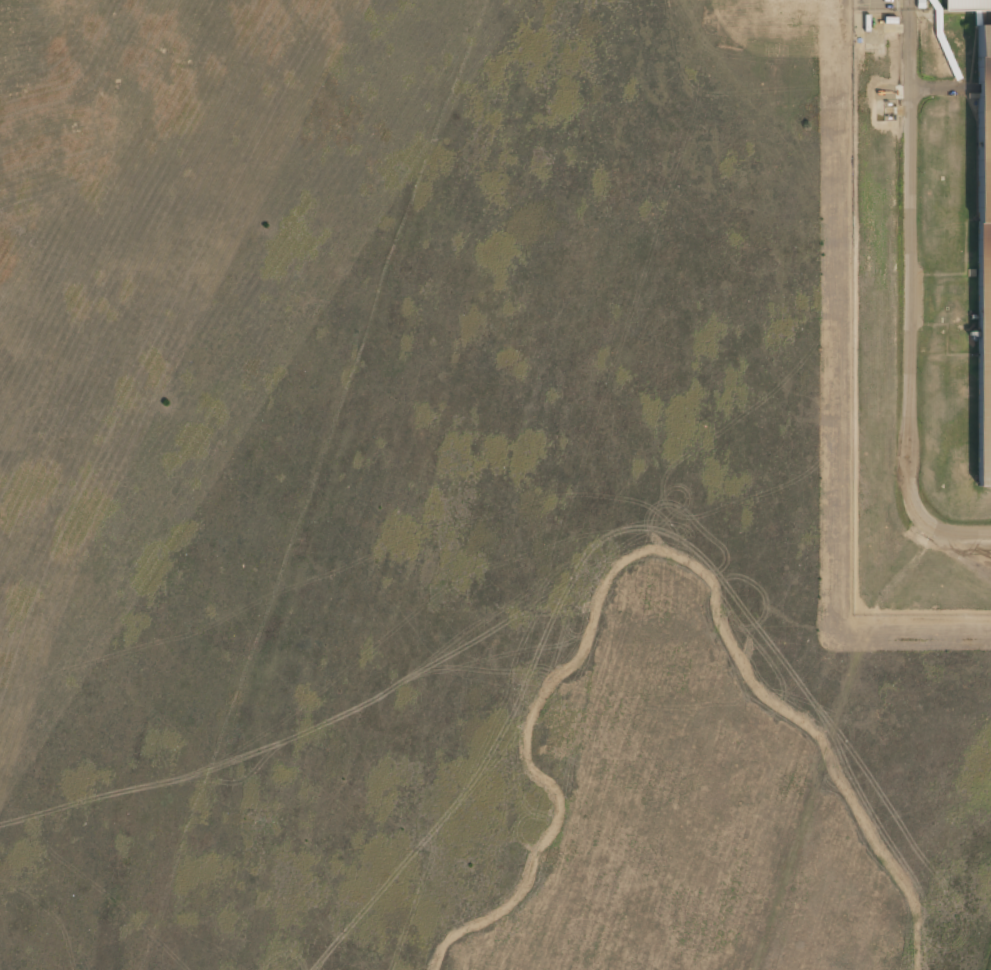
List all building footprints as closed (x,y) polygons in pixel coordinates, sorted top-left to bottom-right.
[(945,10),(990,9),(990,0),(945,0),(945,10)] [(990,486),(990,367),(990,360),(990,26),(977,26),(977,486),(990,486)]
